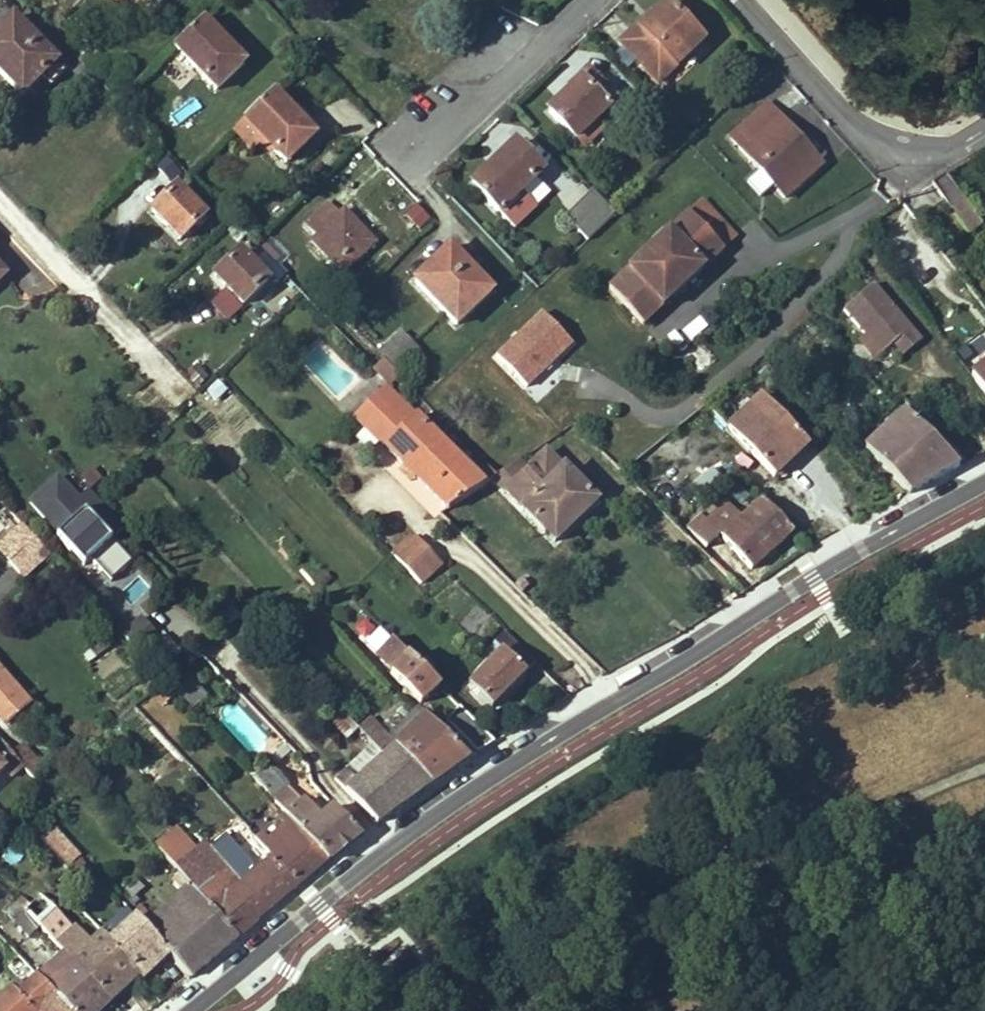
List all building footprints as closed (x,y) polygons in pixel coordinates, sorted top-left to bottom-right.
[(156,11),(168,0),(145,0),(156,11)] [(642,28),(640,26),(622,43),(644,67),(650,62),(665,78),(704,43),(669,4),(653,18),(642,28)] [(651,16),(640,26),(642,28),(653,18),(651,16)] [(65,72),(13,20),(0,33),(0,74),(22,96),(41,76),(51,86),(65,72)] [(245,64),(203,21),(175,48),(217,92),(245,64)] [(650,62),(644,67),(659,83),(665,78),(650,62)] [(577,137),(593,122),(618,98),(592,70),(548,111),(574,140),(577,137)] [(314,137),(272,94),(244,121),(286,164),(314,137)] [(792,150),(801,143),(767,105),(730,138),(784,199),(813,173),(792,150)] [(601,131),(593,122),(577,137),(585,146),(601,131)] [(543,171),(517,143),(473,185),(514,228),(536,207),(521,191),(543,171)] [(822,166),(801,143),(792,150),(813,173),(822,166)] [(983,224),(945,175),(931,184),(951,210),(970,234),(983,224)] [(178,189),(153,213),(180,241),(206,218),(178,189)] [(587,242),(615,215),(591,190),(563,216),(587,242)] [(316,238),(311,243),(342,275),(375,244),(345,212),(340,216),(328,204),(305,226),(316,238)] [(723,252),(689,214),(608,288),(642,325),(723,252)] [(440,270),(456,255),(450,249),(434,264),(440,270)] [(240,253),(214,278),(243,306),(268,282),(240,253)] [(492,293),(456,255),(440,270),(434,264),(416,282),(458,326),(492,293)] [(893,345),(913,329),(875,284),(845,310),(865,335),(882,354),(893,345)] [(491,360),(525,394),(573,347),(539,313),(491,360)] [(922,341),(913,329),(893,345),(903,356),(922,341)] [(384,359),(399,376),(422,352),(401,332),(379,355),(384,359)] [(882,354),(865,335),(858,340),(875,360),(882,354)] [(391,384),(400,376),(399,376),(384,359),(375,368),(391,384)] [(983,367),(971,376),(983,390),(984,393),(984,365),(983,367)] [(355,416),(450,511),(493,480),(498,478),(487,466),(474,476),(415,418),(406,426),(375,396),(355,416)] [(809,444),(763,396),(729,428),(776,476),(809,444)] [(864,448),(908,494),(958,467),(927,435),(904,409),(864,448)] [(498,478),(493,480),(555,542),(595,501),(546,453),(531,468),(523,460),(498,478)] [(698,497),(719,480),(711,470),(690,486),(698,497)] [(87,493),(78,501),(58,479),(26,507),(102,592),(131,566),(109,543),(122,531),(87,493)] [(793,534),(765,503),(743,521),(728,503),(709,520),(703,515),(689,527),(707,547),(721,534),(752,570),(793,534)] [(50,555),(23,525),(0,546),(0,551),(24,578),(50,555)] [(424,551),(414,540),(396,557),(407,568),(424,551)] [(975,586),(981,582),(978,578),(972,582),(975,586)] [(515,588),(523,596),(532,587),(523,579),(515,588)] [(121,637),(146,661),(163,643),(138,619),(121,637)] [(493,709),(535,664),(503,634),(495,643),(503,651),(470,687),(493,709)] [(443,692),(393,641),(377,655),(393,672),(391,673),(420,706),(434,693),(437,696),(443,692)] [(5,725),(29,704),(0,671),(0,720),(5,725)] [(193,710),(205,698),(192,685),(180,697),(193,710)] [(476,754),(493,743),(458,707),(446,721),(476,754)] [(359,729),(338,708),(328,719),(349,739),(359,729)] [(426,718),(394,747),(430,786),(448,773),(467,759),(426,718)] [(359,729),(380,751),(386,747),(390,751),(394,747),(370,719),(359,729)] [(23,746),(13,755),(32,776),(41,768),(23,746)] [(347,767),(342,772),(335,778),(352,796),(363,787),(371,796),(389,778),(409,800),(430,786),(394,747),(390,751),(386,747),(380,751),(384,755),(358,778),(347,767)] [(28,779),(10,759),(0,768),(0,804),(28,779)] [(289,820),(327,862),(360,836),(335,806),(322,817),(307,800),(303,803),(270,765),(253,779),(289,820)] [(389,778),(371,796),(388,816),(409,800),(389,778)] [(298,836),(274,858),(299,886),(327,862),(289,820),(287,823),(298,836)] [(180,872),(238,938),(257,922),(245,905),(255,897),(244,885),(230,898),(200,865),(175,836),(160,849),(180,872)] [(215,853),(200,865),(230,898),(244,885),(215,853)] [(245,905),(257,922),(299,886),(274,858),(244,885),(255,897),(245,905)] [(85,860),(75,868),(90,884),(99,875),(85,860)] [(169,954),(190,978),(238,938),(180,872),(172,879),(182,890),(177,894),(187,905),(167,923),(158,911),(143,925),(169,954)] [(177,894),(158,911),(167,923),(187,905),(177,894)] [(25,896),(19,901),(27,910),(32,905),(25,896)] [(27,910),(41,926),(56,943),(72,927),(43,896),(32,905),(27,910)] [(27,910),(19,901),(6,913),(29,937),(41,926),(27,910)] [(109,942),(139,975),(142,979),(169,954),(143,925),(137,919),(109,942)] [(56,943),(73,962),(90,947),(72,927),(56,943)] [(90,947),(73,962),(109,1003),(139,975),(109,942),(103,935),(90,947)] [(47,986),(70,1010),(100,1010),(109,1003),(73,962),(47,986)] [(38,976),(26,987),(21,982),(0,1001),(0,1010),(70,1010),(47,986),(38,976)]
